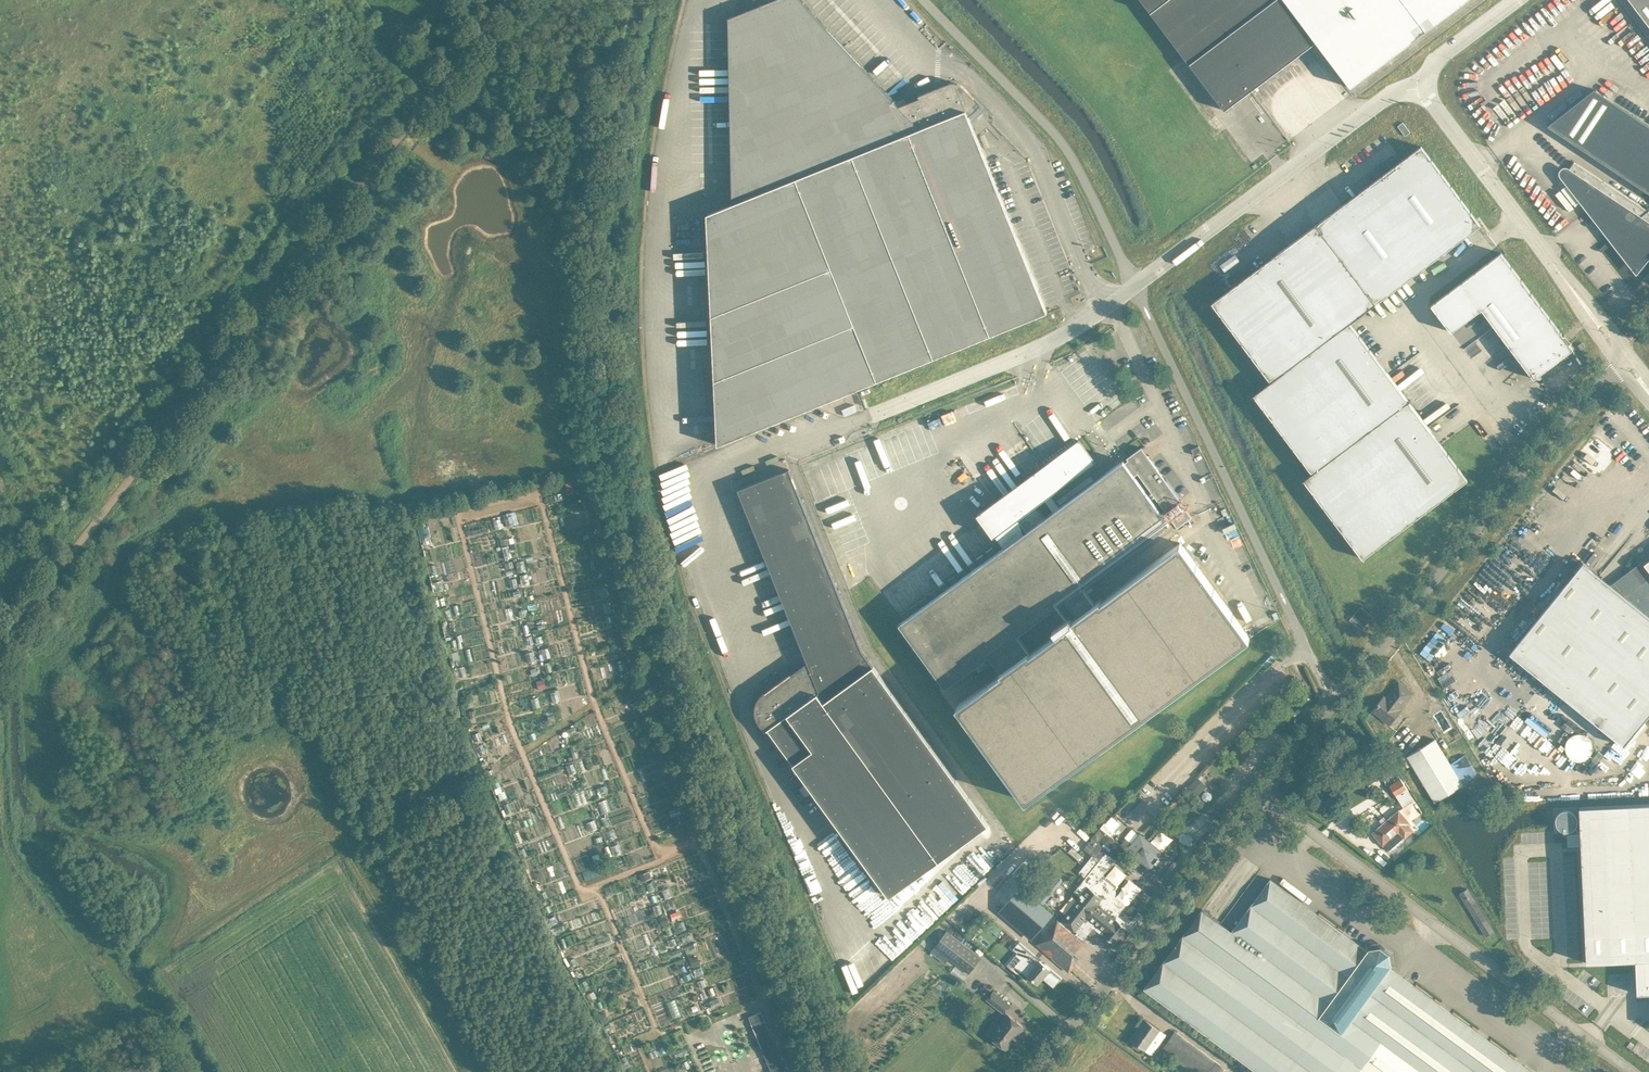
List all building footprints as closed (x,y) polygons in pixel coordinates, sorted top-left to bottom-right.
[(717,420),(718,444),(778,420),(858,388),(1047,312),(968,116),(973,112),(974,113),(978,109),(977,108),(980,104),(974,98),(964,87),(963,86),(962,85),(961,84),(959,84),(958,83),(957,83),(956,83),(955,82),(953,82),(951,83),(949,83),(918,96),(919,96),(920,97),(899,106),(801,0),(773,0),(729,18),(733,204),(707,214),(717,420)] [(1151,11),(1150,12),(1190,64),(1225,110),(1252,90),(1316,41),(1285,0),(1142,0),(1151,11)] [(1316,41),(1351,87),(1467,0),(1285,0),(1316,41)] [(1648,25),(1648,0),(1630,0),(1648,25)] [(1581,99),(1547,125),(1648,193),(1648,125),(1594,89),(1581,99)] [(1403,122),(1398,126),(1405,136),(1410,132),(1403,122)] [(1480,224),(1479,223),(1421,146),(1402,160),(1317,224),(1316,222),(1376,303),(1480,224)] [(1598,249),(1601,252),(1613,243),(1615,241),(1617,245),(1621,248),(1624,250),(1628,252),(1632,253),(1633,252),(1633,250),(1640,250),(1640,252),(1645,252),(1648,250),(1648,211),(1581,165),(1566,177),(1601,221),(1603,220),(1607,226),(1605,227),(1613,238),(1610,239),(1599,248),(1598,249)] [(1225,293),(1212,303),(1271,381),(1350,322),(1376,303),(1316,222),(1315,223),(1316,224),(1225,293)] [(1482,308),(1494,325),(1534,378),(1573,348),(1569,343),(1572,341),(1571,341),(1570,342),(1564,335),(1565,335),(1564,334),(1563,335),(1501,253),(1501,252),(1431,305),(1451,331),(1482,308)] [(1254,395),(1312,473),(1383,420),(1409,401),(1411,400),(1410,399),(1408,400),(1350,322),(1271,381),(1252,395),(1253,395),(1254,395)] [(1578,345),(1581,350),(1586,346),(1582,342),(1578,345)] [(1383,420),(1312,473),(1302,480),(1303,480),(1304,480),(1363,558),(1467,479),(1409,401),(1383,420)] [(899,623),(945,686),(985,657),(993,668),(997,665),(1002,672),(956,705),(1026,801),(1250,638),(1180,542),(1101,600),(1100,598),(1094,602),(1088,593),(1094,588),(1092,585),(1086,590),(1083,586),(1169,523),(1134,475),(1138,472),(1177,527),(1192,516),(1141,447),(1127,458),(1128,460),(1125,462),(1123,460),(1046,517),(1037,505),(1095,462),(1094,462),(1078,440),(978,513),(995,535),(996,534),(1005,546),(899,623)] [(1194,455),(1201,451),(1199,446),(1198,446),(1191,449),(1194,455)] [(807,661),(765,692),(765,691),(762,693),(760,696),(758,698),(757,701),(756,704),(755,707),(755,710),(755,714),(756,717),(757,720),(759,722),(761,725),(763,727),(766,730),(767,729),(767,730),(768,729),(889,896),(988,824),(862,650),(789,468),(738,489),(807,661)] [(492,518),(495,528),(510,524),(507,513),(492,518)] [(1610,584),(1583,562),(1510,653),(1624,746),(1648,715),(1648,555),(1610,584)] [(1095,598),(1105,591),(1101,586),(1092,593),(1095,598)] [(1360,606),(1349,619),(1362,629),(1373,616),(1360,606)] [(989,666),(976,675),(980,680),(992,671),(989,666)] [(535,680),(537,689),(545,688),(543,678),(535,680)] [(1381,700),(1373,710),(1383,718),(1390,724),(1401,709),(1413,693),(1399,681),(1383,701),(1381,700)] [(1571,762),(1594,752),(1584,731),(1562,741),(1571,762)] [(1435,738),(1407,755),(1435,802),(1463,785),(1462,784),(1450,764),(1435,738)] [(1598,751),(1591,759),(1596,764),(1603,755),(1598,751)] [(1198,777),(1188,787),(1197,796),(1207,785),(1200,779),(1203,775),(1201,773),(1198,777)] [(1399,794),(1402,798),(1410,793),(1400,778),(1389,785),(1396,796),(1399,794)] [(1567,833),(1568,846),(1581,845),(1586,962),(1635,960),(1637,993),(1648,993),(1648,804),(1579,807),(1580,832),(1567,833)] [(1410,822),(1399,809),(1372,833),(1383,846),(1384,845),(1390,851),(1404,838),(1414,830),(1408,824),(1410,822)] [(1104,822),(1090,839),(1091,840),(1116,860),(1126,848),(1151,869),(1156,863),(1157,864),(1160,859),(1159,859),(1164,853),(1140,833),(1139,834),(1132,842),(1126,837),(1121,844),(1111,836),(1115,831),(1106,823),(1104,822)] [(1041,852),(1067,875),(1080,861),(1054,837),(1041,852)] [(1061,920),(1060,920),(1083,940),(1083,939),(1090,931),(1093,934),(1097,929),(1118,946),(1143,916),(1137,911),(1137,908),(1134,906),(1131,906),(1130,908),(1114,895),(1116,894),(1116,891),(1115,890),(1118,886),(1104,874),(1104,873),(1114,863),(1116,860),(1091,840),(1084,848),(1092,855),(1079,871),(1082,874),(1077,880),(1081,883),(1074,891),(1080,895),(1061,920)] [(1023,888),(1009,904),(1024,917),(1032,924),(1038,929),(1052,913),(1040,903),(1061,878),(1050,868),(1029,893),(1023,888)] [(1221,923),(1202,909),(1143,988),(1257,1071),(1532,1071),(1514,1058),(1515,1057),(1510,1053),(1510,1054),(1495,1043),(1496,1042),(1490,1039),(1490,1040),(1477,1030),(1478,1029),(1473,1026),(1472,1026),(1473,1026),(1472,1027),(1457,1016),(1458,1015),(1458,1016),(1458,1015),(1453,1011),(1452,1012),(1440,1003),(1440,1002),(1435,998),(1435,999),(1420,988),(1421,988),(1416,984),(1415,985),(1391,967),(1392,965),(1390,953),(1380,946),(1369,948),(1367,950),(1343,931),(1338,927),(1338,928),(1323,917),(1324,917),(1324,916),(1319,912),(1318,913),(1270,878),(1232,931),(1221,923)] [(1494,931),(1467,888),(1460,893),(1486,936),(1494,931)] [(1058,919),(1037,944),(1068,971),(1079,958),(1074,953),(1084,941),(1083,939),(1083,940),(1060,920),(1061,920),(1058,918),(1058,919)] [(982,957),(964,944),(947,930),(935,946),(969,973),(982,957)] [(1030,976),(1038,983),(1043,978),(1054,987),(1061,978),(1018,942),(1013,948),(1018,952),(1024,957),(1013,970),(1026,981),(1030,976)] [(1610,993),(1631,992),(1630,972),(1609,973),(1610,993)] [(1004,1013),(1005,1012),(1010,1005),(993,991),(987,999),(1004,1013)] [(760,1012),(748,1017),(771,1071),(785,1071),(760,1012)] [(1018,1034),(1024,1027),(1007,1014),(990,1036),(995,1040),(994,1043),(999,1047),(1002,1045),(1006,1049),(1012,1041),(1014,1043),(1019,1036),(1018,1034)] [(1149,1051),(1163,1033),(1145,1019),(1139,1027),(1142,1029),(1134,1040),(1135,1042),(1134,1043),(1134,1046),(1138,1049),(1141,1048),(1142,1046),(1149,1051)] [(1194,1071),(1214,1071),(1220,1064),(1176,1031),(1163,1049),(1194,1071)]
